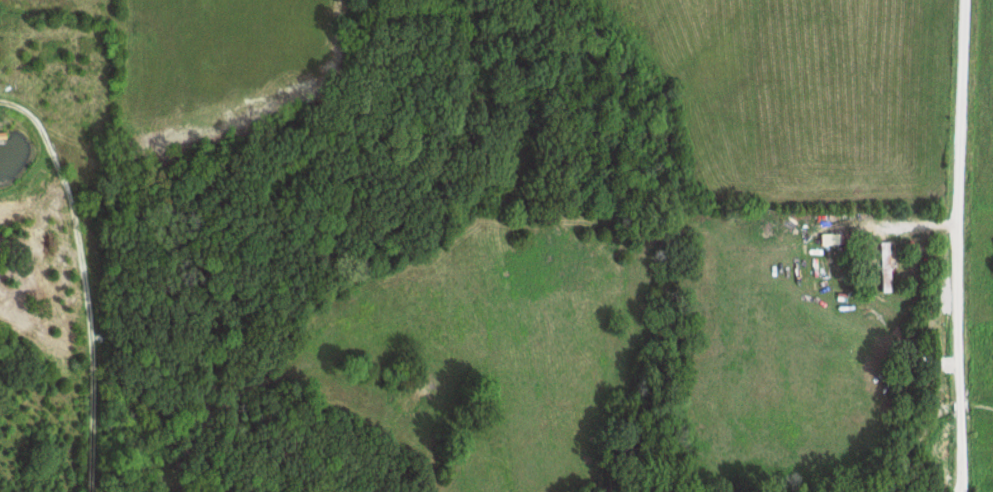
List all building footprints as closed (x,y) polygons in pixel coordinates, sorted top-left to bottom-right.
[(883,240),(884,291),(895,291),(894,240),(883,240)]
